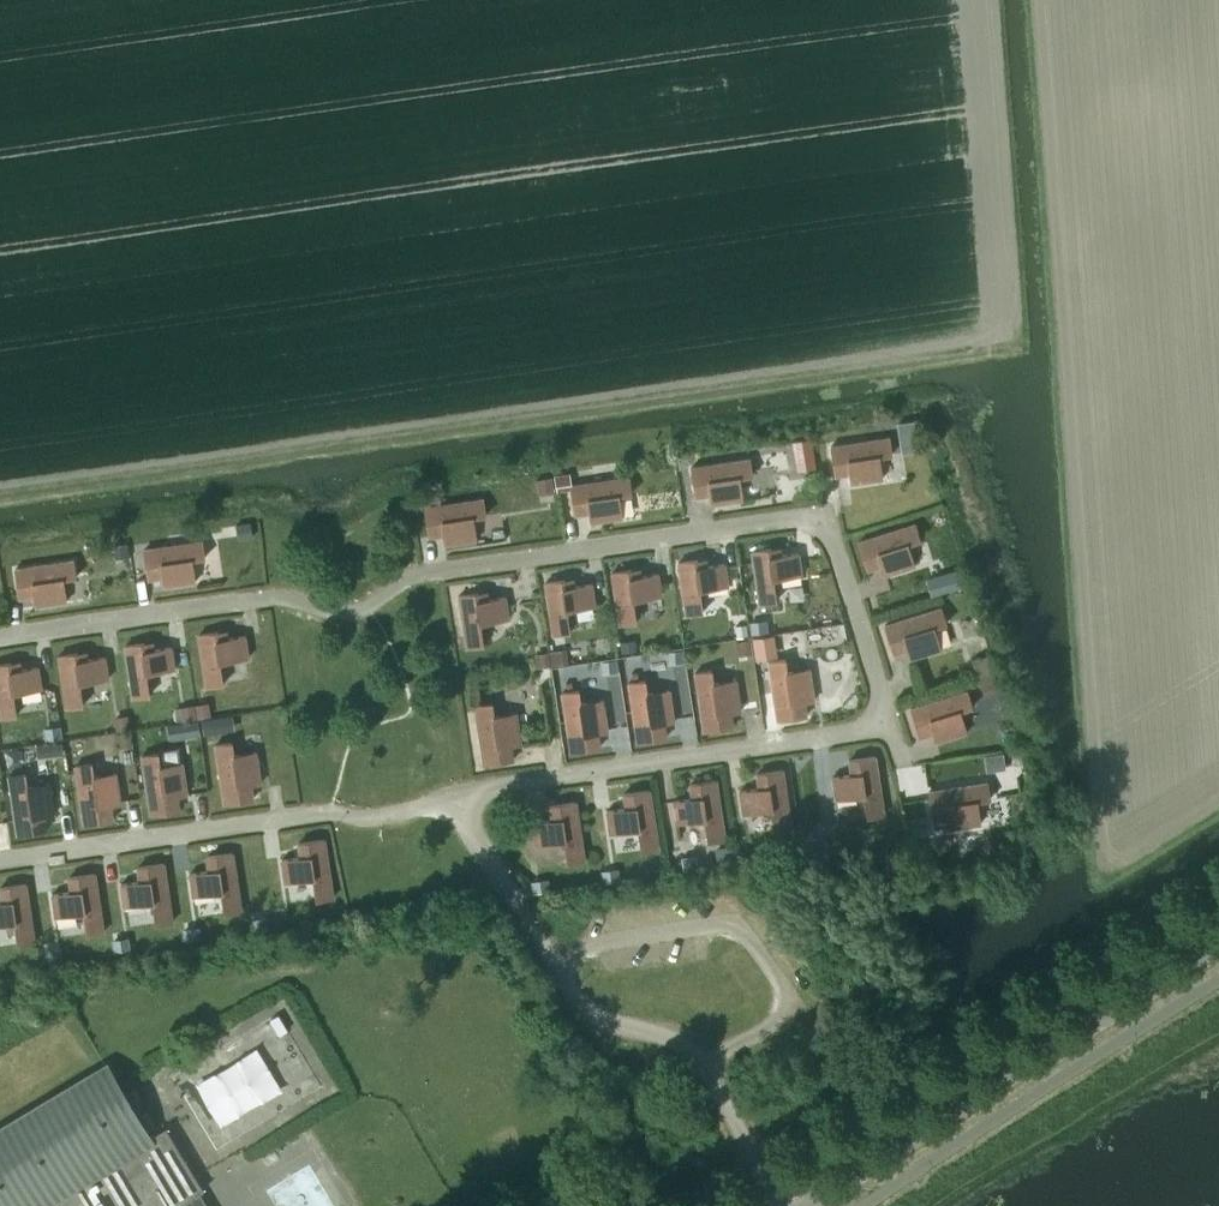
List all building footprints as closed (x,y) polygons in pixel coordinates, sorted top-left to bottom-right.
[(899,422),(901,436),(917,433),(915,419),(899,422)] [(889,436),(831,445),(835,474),(849,472),(851,482),(882,477),(879,455),(892,453),(889,436)] [(810,437),(796,439),(798,455),(812,453),(810,437)] [(750,457),(691,466),(695,495),(710,493),(711,503),(743,498),(739,476),(752,474),(750,457)] [(568,473),(554,475),(556,490),(571,488),(570,484),(568,473)] [(552,475),(536,478),(539,494),(555,491),(552,475)] [(629,475),(570,484),(571,488),(575,513),(589,511),(590,521),(622,516),(619,494),(632,492),(629,475)] [(483,497),(425,506),(429,535),(443,533),(445,543),(476,538),(473,516),(486,514),(483,497)] [(256,518),(237,521),(240,541),(259,538),(256,518)] [(915,523),(858,540),(867,568),(881,564),(884,574),(914,564),(908,543),(920,539),(915,523)] [(202,540),(144,548),(148,577),(162,575),(164,585),(195,581),(192,558),(205,557),(202,540)] [(127,541),(110,543),(112,559),(129,556),(127,541)] [(771,547),(751,550),(759,602),(776,600),(773,578),(801,573),(798,551),(772,555),(771,547)] [(728,585),(724,562),(699,566),(698,558),(678,561),(686,614),(703,611),(699,589),(728,585)] [(74,559),(15,568),(19,597),(34,595),(35,605),(67,600),(63,578),(76,576),(74,559)] [(631,568),(612,571),(619,624),(636,621),(633,599),(661,595),(658,572),(632,576),(631,568)] [(961,570),(950,573),(956,591),(967,588),(961,570)] [(938,574),(927,577),(932,595),(943,592),(938,574)] [(565,578),(545,581),(553,634),(570,631),(566,609),(595,605),(592,583),(566,586),(565,578)] [(466,647),(483,644),(480,622),(508,618),(505,595),(479,599),(478,591),(459,594),(466,647)] [(941,606),(885,624),(893,652),(907,647),(910,657),(940,648),(934,626),(946,623),(941,606)] [(767,619),(751,621),(752,632),(769,630),(767,619)] [(748,634),(747,623),(736,625),(737,635),(748,634)] [(248,657),(245,635),(219,639),(218,631),(198,634),(206,686),(223,683),(220,661),(248,657)] [(766,635),(753,637),(757,658),(769,656),(766,635)] [(622,639),(623,652),(637,650),(636,637),(622,639)] [(736,640),(738,654),(751,652),(749,638),(736,640)] [(144,642),(125,645),(133,697),(149,694),(146,672),(175,668),(171,646),(146,650),(144,642)] [(549,651),(551,664),(567,662),(565,648),(549,651)] [(669,649),(671,663),(685,662),(683,648),(669,649)] [(534,652),(536,666),(550,664),(548,650),(534,652)] [(78,652),(58,655),(67,707),(84,704),(80,682),(108,677),(105,655),(79,660),(78,652)] [(993,652),(973,658),(979,677),(998,671),(993,652)] [(603,659),(605,673),(619,671),(617,657),(603,659)] [(786,658),(768,660),(777,719),(806,715),(804,700),(814,699),(809,668),(787,671),(786,658)] [(0,663),(0,717),(17,714),(13,692),(42,688),(38,666),(13,670),(11,662),(0,663)] [(712,669),(695,672),(704,730),(732,726),(730,712),(740,710),(736,679),(714,682),(712,669)] [(999,672),(980,678),(985,695),(1004,689),(999,672)] [(645,679),(628,682),(637,740),(666,736),(664,722),(674,720),(669,689),(647,692),(645,679)] [(579,689),(562,692),(571,750),(599,746),(597,732),(607,730),(603,699),(581,702),(579,689)] [(967,690),(910,707),(919,735),(933,731),(936,741),(966,731),(960,710),(972,706),(967,690)] [(208,701),(195,703),(197,717),(211,715),(208,701)] [(484,763),(513,759),(511,745),(521,743),(516,712),(494,715),(492,702),(475,705),(484,763)] [(194,703),(180,706),(182,719),(196,717),(194,703)] [(128,714),(113,716),(115,730),(129,728),(128,714)] [(182,720),(184,736),(199,733),(197,720),(197,718),(182,720)] [(211,718),(197,720),(199,733),(213,731),(211,718)] [(61,724),(47,727),(49,740),(63,738),(61,724)] [(130,731),(116,733),(118,747),(132,744),(130,731)] [(61,739),(46,742),(48,755),(63,753),(61,739)] [(232,741),(215,744),(224,802),(253,798),(251,783),(261,782),(256,750),(234,754),(232,741)] [(1001,749),(981,752),(984,771),(1004,768),(1001,749)] [(159,752),(142,754),(151,813),(180,809),(177,795),(187,793),(183,761),(161,765),(159,752)] [(875,755),(849,759),(851,773),(832,776),(835,798),(864,794),(867,816),(884,813),(875,755)] [(92,762),(75,765),(84,823),(113,819),(111,805),(121,803),(116,772),(94,775),(92,762)] [(759,787),(739,790),(743,812),(771,808),(774,830),(791,827),(782,769),(756,773),(759,787)] [(25,772),(8,775),(17,833),(46,829),(44,815),(54,813),(49,782),(27,785),(25,772)] [(692,797),(673,800),(676,822),(705,818),(708,840),(725,837),(716,779),(690,783),(692,797)] [(987,781),(929,790),(933,819),(947,817),(949,827),(980,822),(977,800),(990,798),(987,781)] [(626,807),(607,810),(610,832),(638,828),(642,850),(659,848),(650,789),(623,793),(626,807)] [(576,800),(550,804),(552,819),(533,821),(536,844),(564,839),(568,861),(585,859),(576,800)] [(815,835),(800,837),(802,851),(817,849),(815,835)] [(333,896),(324,838),(298,842),(300,856),(281,859),(285,881),(313,877),(316,899),(333,896)] [(730,844),(712,846),(715,867),(732,865),(730,844)] [(748,848),(736,850),(738,863),(750,862),(748,848)] [(241,910),(233,852),(207,855),(209,870),(190,873),(193,895),(221,891),(225,913),(241,910)] [(138,866),(140,880),(121,883),(124,905),(152,901),(156,923),(173,920),(164,862),(138,866)] [(618,865),(604,867),(606,882),(620,880),(618,865)] [(69,876),(71,890),(52,893),(55,916),(84,911),(87,933),(104,931),(95,872),(69,876)] [(547,875),(533,878),(535,892),(550,890),(547,875)] [(2,901),(0,901),(0,924),(15,922),(18,944),(35,941),(26,883),(0,887),(2,901)] [(266,915),(251,917),(253,929),(268,927),(266,915)] [(198,926),(184,928),(186,939),(200,937),(198,926)] [(129,937),(113,939),(114,950),(131,948),(129,937)] [(59,946),(45,948),(47,961),(61,959),(59,946)] [(189,1179),(195,1175),(171,1136),(165,1140),(160,1132),(162,1131),(161,1129),(150,1136),(107,1065),(0,1130),(0,1205),(205,1205),(189,1179)]
